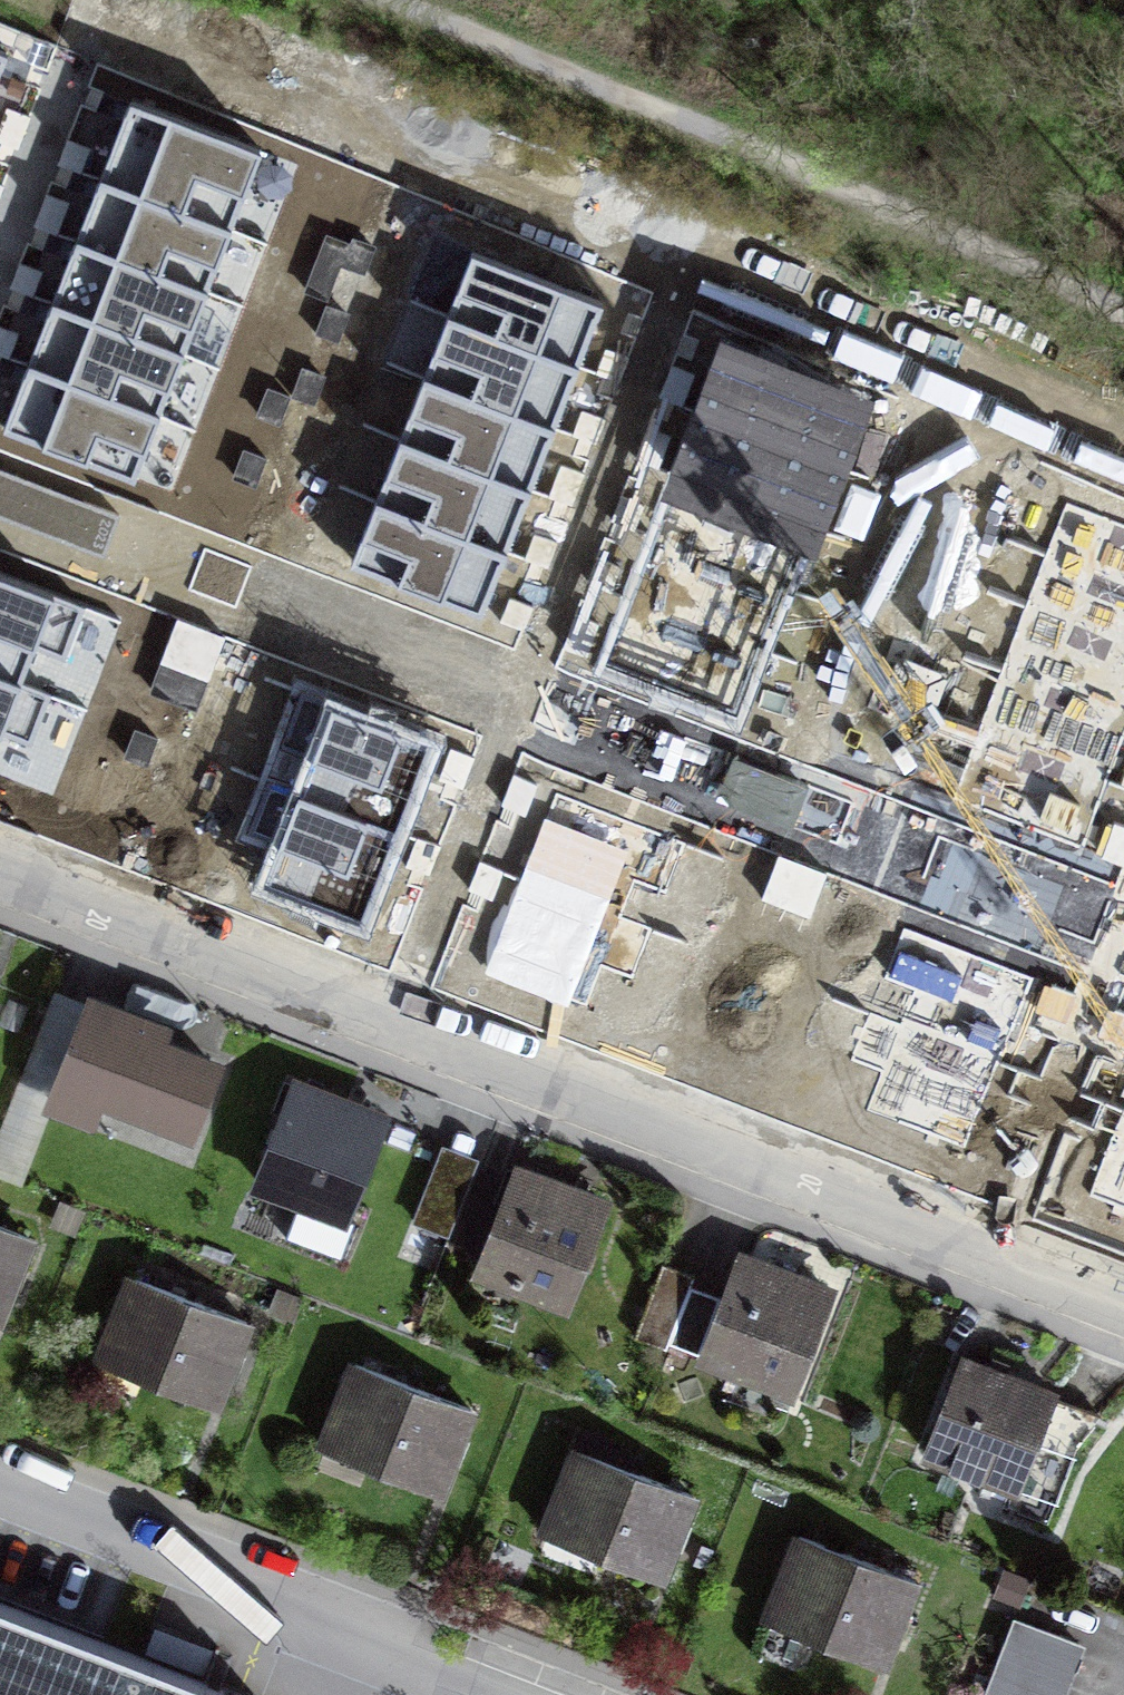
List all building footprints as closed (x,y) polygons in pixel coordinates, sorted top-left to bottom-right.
[(230,229),(261,149),(131,99),(100,178),(230,229)] [(206,290),(230,229),(100,178),(76,240),(206,290)] [(182,352),(206,290),(76,240),(52,302),(182,352)] [(472,248),(447,313),(577,363),(602,299),(472,248)] [(158,414),(182,352),(52,302),(28,364),(158,414)] [(447,313),(423,374),(554,424),(577,363),(447,313)] [(726,346),(700,411),(831,461),(856,396),(726,346)] [(133,477),(158,414),(28,364),(3,427),(133,477)] [(423,374),(399,436),(530,486),(554,424),(423,374)] [(700,411),(677,472),(808,522),(831,461),(700,411)] [(399,436),(375,498),(506,548),(530,486),(399,436)] [(0,472),(0,519),(103,559),(119,517),(0,472)] [(677,472),(653,534),(783,584),(808,522),(677,472)] [(375,498),(350,561),(481,612),(506,548),(375,498)] [(1045,555),(1123,586),(1123,524),(1066,502),(1045,555)] [(653,534),(629,596),(760,646),(783,584),(653,534)] [(1025,607),(1123,645),(1123,586),(1045,555),(1025,607)] [(19,682),(53,596),(0,576),(0,675),(19,682)] [(629,596),(604,660),(735,710),(760,646),(629,596)] [(1001,669),(1123,716),(1123,645),(1025,607),(1001,669)] [(207,682),(224,638),(178,621),(161,665),(207,682)] [(977,731),(1107,781),(1123,738),(1123,716),(1001,669),(977,731)] [(19,682),(0,675),(0,729),(19,682)] [(720,749),(549,683),(533,725),(703,790),(720,749)] [(332,702),(297,790),(397,829),(431,740),(332,702)] [(977,731),(952,794),(1082,845),(1107,781),(977,731)] [(620,915),(655,826),(556,788),(521,877),(620,915)] [(297,790),(263,879),(362,918),(397,829),(297,790)] [(1110,901),(939,836),(923,878),(1094,943),(1110,901)] [(807,921),(824,877),(778,860),(761,904),(807,921)] [(585,1004),(620,915),(521,877),(486,965),(585,1004)] [(998,1062),(1033,973),(934,934),(899,1023),(998,1062)] [(235,1060),(93,1004),(57,1095),(198,1151),(235,1060)] [(964,1150),(998,1062),(899,1023),(864,1112),(964,1150)] [(400,1125),(298,1085),(256,1191),(358,1232),(400,1125)] [(1123,1110),(1088,1199),(1123,1212),(1123,1110)] [(500,1171),(444,1151),(413,1234),(469,1255),(500,1171)] [(615,1205),(522,1171),(481,1279),(575,1314),(615,1205)] [(0,1228),(0,1321),(13,1326),(44,1244),(0,1228)] [(852,1297),(746,1257),(704,1370),(810,1410),(852,1297)] [(719,1297),(663,1276),(639,1340),(695,1361),(719,1297)] [(265,1328),(128,1278),(95,1367),(232,1418),(265,1328)] [(1067,1389),(934,1344),(899,1451),(1032,1495),(1067,1389)] [(482,1415),(350,1366),(319,1448),(451,1497),(482,1415)] [(702,1500),(568,1452),(538,1537),(671,1585),(702,1500)] [(928,1586),(803,1538),(770,1622),(895,1670),(928,1586)] [(0,1609),(0,1694),(219,1694),(0,1609)] [(1019,1627),(993,1694),(1075,1694),(1090,1654),(1019,1627)]
